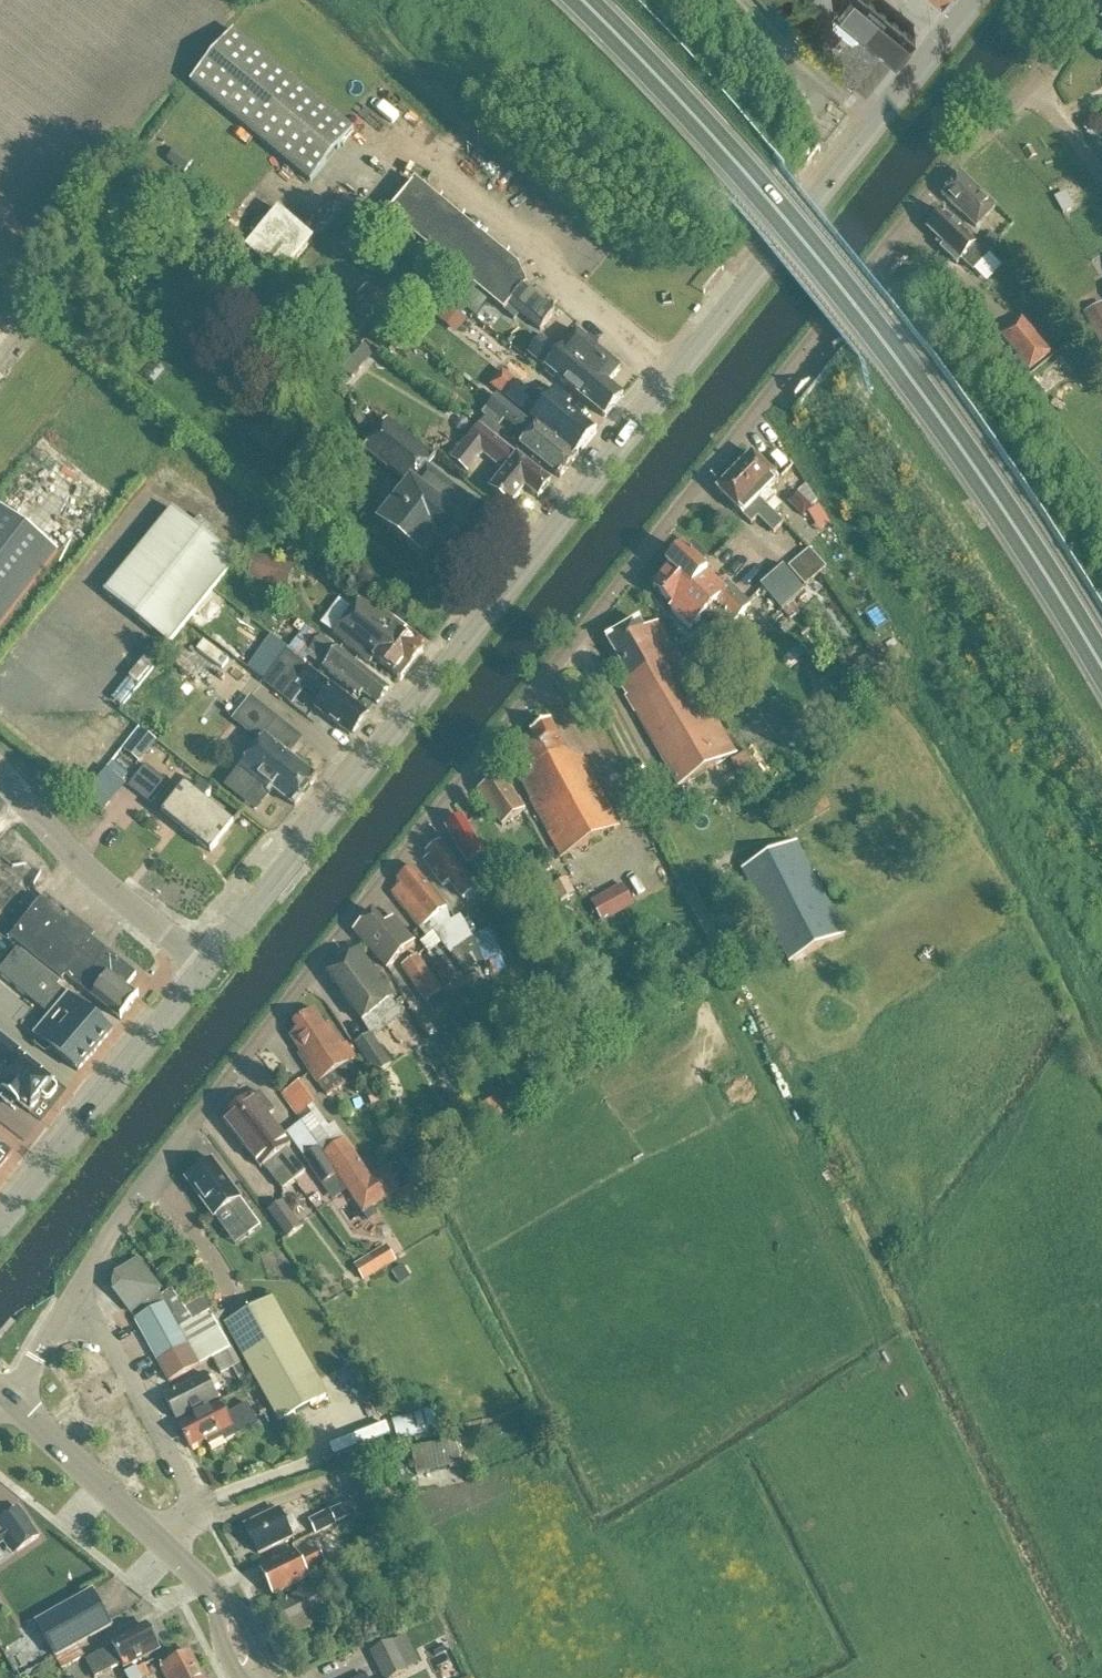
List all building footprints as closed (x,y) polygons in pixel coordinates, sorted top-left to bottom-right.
[(869,0),(845,0),(835,12),(837,14),(835,21),(837,28),(851,40),(859,40),(863,35),(897,64),(917,40),(869,0)] [(234,33),(190,86),(311,186),(355,133),(234,33)] [(962,178),(942,199),(976,231),(996,211),(962,178)] [(422,245),(490,302),(504,314),(495,324),(505,332),(520,315),(542,334),(556,317),(555,312),(527,288),(518,270),(415,184),(388,217),(421,245),(422,245)] [(278,213),(244,250),(278,281),(312,244),(278,213)] [(973,275),(990,257),(966,234),(964,236),(943,216),(928,233),(945,248),(941,253),(957,268),(961,264),(973,275)] [(490,302),(422,245),(421,245),(408,261),(476,318),(490,302)] [(378,311),(385,301),(375,295),(371,300),(372,306),(378,311)] [(1086,317),(1101,348),(1101,308),(1086,317)] [(1022,323),(1001,339),(1029,374),(1050,358),(1022,323)] [(606,421),(624,400),(608,387),(621,372),(598,353),(599,348),(591,342),(586,342),(576,334),(558,356),(541,341),(529,356),(548,373),(546,375),(554,382),(556,380),(606,421)] [(361,366),(370,356),(364,350),(354,360),(361,366)] [(8,391),(0,371),(0,394),(8,391)] [(500,386),(508,394),(521,381),(513,373),(500,386)] [(506,401),(538,427),(578,460),(598,436),(567,411),(571,405),(555,391),(543,406),(518,385),(506,401)] [(498,431),(503,425),(505,422),(527,440),(518,451),(534,465),(537,461),(561,481),(578,460),(538,427),(536,430),(503,403),(497,398),(482,417),(498,431)] [(465,530),(479,512),(429,472),(437,462),(388,423),(365,453),(412,490),(381,529),(420,560),(435,541),(454,555),(470,534),(465,530)] [(539,501),(552,485),(480,428),(462,450),(474,460),(486,458),(505,474),(491,492),(512,509),(526,491),(539,501)] [(778,484),(753,458),(733,478),(767,511),(777,501),(769,493),(778,484)] [(767,511),(733,478),(717,494),(752,528),(758,521),(774,536),(783,526),(767,511)] [(788,505),(802,519),(812,509),(798,495),(788,505)] [(0,512),(0,635),(59,558),(0,512)] [(172,512),(104,596),(168,648),(237,564),(172,512)] [(705,618),(708,621),(725,637),(751,609),(726,585),(721,591),(699,571),(707,563),(693,550),(686,558),(683,555),(668,572),(669,573),(653,590),(675,611),(671,615),(690,633),(705,618)] [(800,562),(815,581),(825,572),(810,553),(800,562)] [(294,568),(255,558),(248,582),(288,592),(294,568)] [(805,589),(815,581),(800,562),(790,571),(805,589)] [(798,601),(806,594),(783,568),(759,589),(782,615),(789,609),(798,601)] [(364,599),(348,621),(335,638),(371,667),(375,662),(402,683),(424,654),(401,637),(399,626),(364,599)] [(679,790),(737,758),(659,625),(644,633),(639,625),(608,643),(621,667),(615,670),(625,687),(622,689),(628,699),(626,700),(679,790)] [(378,707),(388,693),(338,654),(340,652),(307,628),(289,652),(305,665),(313,654),(327,666),(323,671),(356,696),(359,692),(378,707)] [(284,702),(298,683),(315,696),(318,692),(325,697),(314,711),(349,738),(367,716),(309,670),(308,671),(286,655),(262,686),(284,702)] [(561,861),(620,829),(583,759),(566,755),(550,726),(532,736),(534,740),(516,750),(529,774),(518,780),(561,861)] [(162,745),(146,731),(123,757),(139,771),(162,745)] [(295,809),(317,781),(265,738),(239,772),(270,796),(274,792),(295,809)] [(146,769),(129,790),(152,809),(169,787),(146,769)] [(478,795),(503,829),(525,814),(500,779),(478,795)] [(210,855),(232,828),(204,806),(212,796),(202,788),(194,798),(185,791),(163,818),(210,855)] [(461,858),(467,868),(473,864),(482,879),(483,879),(494,897),(505,891),(463,822),(447,831),(461,854),(461,858)] [(464,902),(477,892),(440,844),(426,855),(429,860),(424,863),(444,889),(450,884),(464,902)] [(789,967),(845,939),(797,845),(741,873),(789,967)] [(392,897),(427,941),(434,936),(449,959),(474,942),(459,920),(451,926),(447,912),(414,871),(397,884),(402,889),(392,897)] [(633,910),(622,890),(590,907),(601,927),(633,910)] [(140,1000),(127,991),(137,978),(40,903),(29,917),(0,895),(0,935),(62,984),(66,980),(121,1024),(140,1000)] [(388,973),(417,947),(400,929),(391,936),(374,917),(353,935),(388,973)] [(486,964),(489,963),(503,957),(493,932),(476,939),(486,964)] [(57,990),(60,986),(17,952),(0,973),(0,978),(48,1018),(53,1018),(36,1039),(39,1042),(37,1049),(44,1055),(51,1052),(79,1075),(112,1034),(57,990)] [(393,1001),(362,956),(358,952),(328,978),(363,1026),(393,1001)] [(401,970),(425,1006),(441,995),(417,959),(401,970)] [(453,974),(445,963),(437,969),(445,980),(453,974)] [(352,1064),(357,1061),(348,1048),(343,1051),(333,1035),(330,1037),(314,1014),(295,1027),(299,1034),(291,1040),(302,1056),(299,1058),(327,1101),(346,1089),(351,1090),(359,1085),(360,1080),(362,1079),(352,1064)] [(372,1037),(355,1048),(375,1080),(392,1069),(372,1037)] [(0,1039),(0,1067),(6,1072),(0,1080),(0,1091),(7,1097),(2,1103),(15,1113),(20,1107),(31,1116),(42,1102),(44,1103),(45,1104),(52,1103),(58,1096),(57,1089),(56,1089),(56,1088),(18,1057),(20,1055),(0,1039)] [(523,1075),(528,1072),(538,1066),(530,1052),(515,1061),(518,1065),(523,1075)] [(523,1075),(518,1065),(513,1068),(512,1064),(500,1071),(510,1088),(530,1077),(528,1072),(523,1075)] [(251,1099),(237,1110),(296,1183),(306,1175),(287,1151),(290,1149),(268,1120),(274,1115),(260,1097),(253,1102),(251,1099)] [(283,1193),(296,1183),(237,1110),(222,1122),(261,1172),(264,1170),(283,1193)] [(322,1156),(337,1179),(362,1217),(399,1192),(384,1170),(370,1179),(344,1141),(322,1156)] [(12,1159),(0,1149),(0,1174),(12,1159)] [(337,1179),(322,1156),(318,1151),(303,1161),(322,1189),(337,1179)] [(249,1238),(261,1229),(241,1203),(243,1202),(213,1162),(185,1183),(214,1223),(229,1212),(249,1238)] [(303,1232),(290,1214),(284,1205),(269,1215),(288,1242),(303,1232)] [(368,1283),(399,1264),(389,1248),(358,1267),(368,1283)] [(212,1362),(230,1352),(210,1315),(195,1324),(172,1293),(164,1299),(167,1305),(166,1306),(159,1296),(163,1294),(137,1262),(116,1278),(115,1296),(131,1318),(143,1309),(148,1314),(135,1324),(169,1386),(212,1362)] [(411,1281),(403,1269),(392,1276),(400,1288),(411,1281)] [(282,1320),(273,1303),(226,1329),(280,1426),(326,1400),(317,1384),(282,1320)] [(221,1378),(241,1367),(232,1351),(230,1352),(212,1362),(221,1378)] [(177,1424),(219,1402),(206,1379),(164,1400),(177,1424)] [(207,1444),(209,1449),(211,1453),(226,1446),(225,1444),(258,1427),(247,1406),(226,1416),(221,1406),(179,1429),(191,1452),(207,1444)] [(397,1442),(438,1431),(432,1408),(391,1419),(397,1442)] [(415,1477),(461,1469),(456,1443),(411,1451),(415,1477)] [(383,1500),(362,1483),(349,1498),(370,1515),(383,1500)] [(342,1508),(310,1524),(315,1536),(348,1520),(342,1508)] [(8,1543),(17,1555),(38,1540),(19,1512),(0,1524),(0,1548),(8,1543)] [(291,1538),(300,1533),(293,1521),(285,1525),(279,1513),(245,1530),(259,1558),(293,1541),(291,1538)] [(274,1599),(310,1582),(307,1576),(326,1566),(318,1552),(300,1561),(297,1556),(261,1574),(274,1599)] [(273,1610),(288,1641),(329,1621),(315,1590),(273,1610)] [(78,1649),(112,1630),(93,1595),(37,1626),(56,1661),(78,1649)] [(158,1653),(146,1629),(129,1638),(128,1636),(111,1645),(113,1650),(86,1664),(93,1677),(102,1677),(122,1668),(125,1673),(139,1665),(138,1663),(158,1653)] [(370,1655),(381,1677),(400,1677),(408,1674),(393,1644),(370,1655)] [(62,1671),(83,1659),(78,1649),(56,1661),(62,1671)] [(189,1655),(160,1670),(164,1677),(201,1677),(189,1655)]
